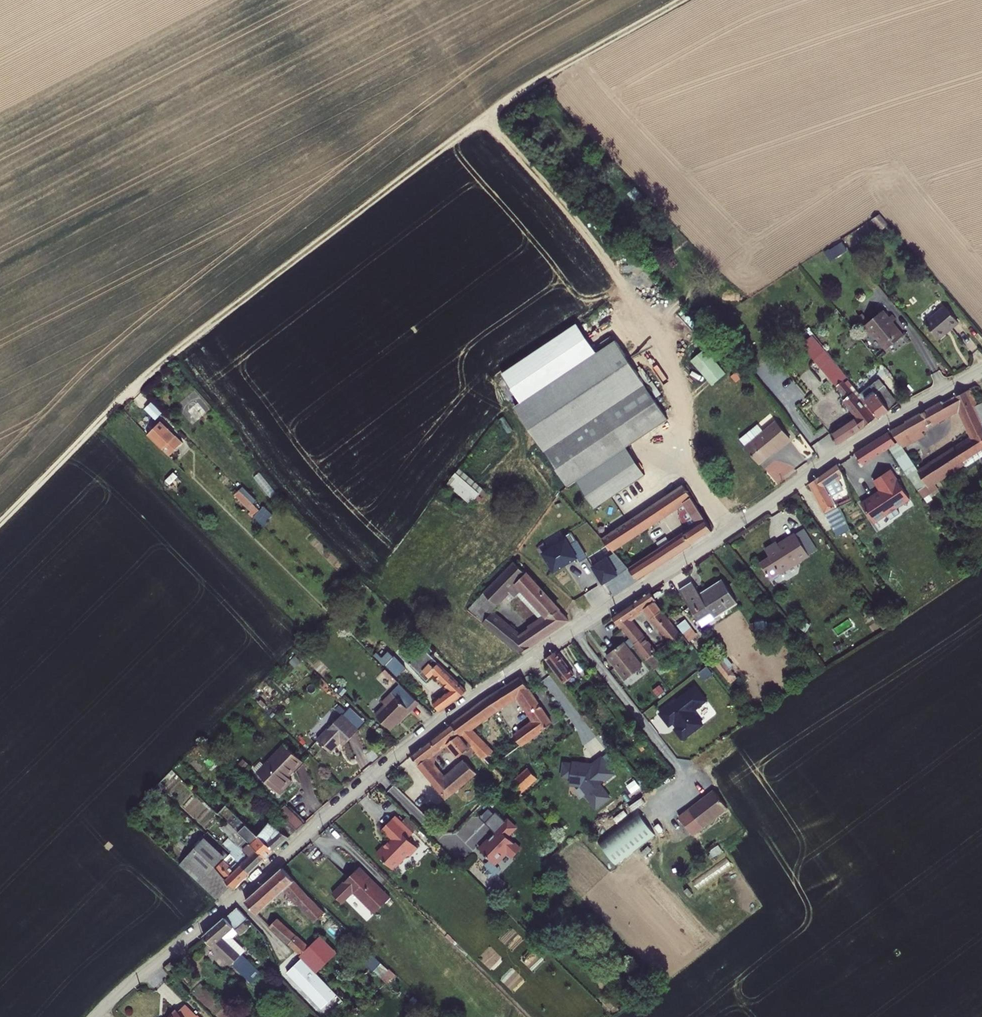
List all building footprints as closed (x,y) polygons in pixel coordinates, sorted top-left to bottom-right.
[(634,187),(627,195),(636,203),(643,195),(634,187)] [(879,231),(887,225),(880,214),(871,220),(879,231)] [(824,251),(828,261),(847,253),(843,243),(824,251)] [(945,308),(926,324),(939,340),(958,323),(945,308)] [(888,351),(904,338),(894,325),(896,323),(891,317),(889,319),(884,313),(866,326),(870,332),(874,335),(888,351)] [(626,398),(646,385),(617,342),(517,409),(546,453),(626,398)] [(691,357),(709,385),(725,375),(707,347),(691,357)] [(868,427),(879,418),(861,395),(858,391),(824,348),(819,352),(822,356),(816,361),(848,399),(845,401),(859,418),(832,437),(839,447),(868,427)] [(880,381),(872,387),(861,395),(879,418),(880,419),(899,404),(880,381)] [(858,391),(861,395),(872,387),(868,383),(858,391)] [(569,488),(669,421),(646,385),(626,398),(546,453),(569,488)] [(189,390),(181,398),(202,419),(210,410),(189,390)] [(981,452),(981,405),(976,407),(974,404),(977,403),(971,391),(956,399),(961,410),(974,438),(944,458),(951,471),(963,464),(981,452)] [(961,410),(956,399),(945,404),(951,415),(961,410)] [(156,421),(163,414),(152,403),(145,410),(156,421)] [(942,477),(935,465),(920,440),(925,436),(922,431),(951,415),(945,404),(944,404),(943,403),(907,421),(908,423),(893,432),(900,443),(897,445),(892,449),(920,492),(942,477)] [(163,424),(150,437),(170,458),(184,444),(163,424)] [(778,424),(747,449),(760,465),(791,440),(778,424)] [(890,434),(857,454),(865,466),(892,449),(897,445),(890,434)] [(628,448),(577,482),(596,510),(646,476),(628,448)] [(981,458),(981,452),(963,464),(966,468),(981,458)] [(951,471),(944,458),(935,465),(942,477),(951,471)] [(815,481),(811,484),(838,537),(850,532),(845,520),(840,507),(837,508),(836,506),(832,498),(845,491),(840,481),(842,479),(841,476),(844,474),(843,472),(839,465),(834,467),(815,481)] [(488,495),(461,470),(448,485),(470,506),(473,503),(478,507),(488,495)] [(916,507),(892,471),(875,482),(886,499),(867,511),(880,531),(893,522),(897,527),(906,521),(902,516),(916,507)] [(642,564),(624,544),(680,508),(685,505),(699,526),(694,529),(690,523),(687,526),(690,532),(686,535),(693,545),(701,540),(713,532),(684,487),(618,531),(603,541),(614,553),(628,568),(638,580),(651,572),(684,551),(677,541),(642,564)] [(261,511),(241,491),(236,497),(253,512),(250,515),(254,519),(261,511)] [(837,508),(840,507),(852,502),(851,498),(836,506),(837,508)] [(840,507),(845,520),(855,515),(851,505),(853,504),(852,502),(840,507)] [(685,505),(680,508),(690,523),(694,529),(699,526),(685,505)] [(814,524),(805,530),(818,551),(828,545),(814,524)] [(781,575),(818,551),(805,530),(776,547),(775,545),(766,551),(771,559),(762,565),(773,583),(780,578),(781,575)] [(566,537),(541,553),(552,573),(577,559),(579,562),(588,557),(576,541),(571,533),(566,537)] [(684,551),(693,545),(686,535),(677,541),(684,551)] [(628,568),(614,553),(591,566),(603,585),(628,568)] [(539,642),(569,622),(538,588),(514,563),(506,571),(485,594),(469,611),(477,618),(521,655),(531,648),(519,638),(491,614),(497,607),(496,605),(509,592),(515,597),(517,595),(523,590),(548,618),(542,622),(530,630),(539,642)] [(694,584),(681,592),(699,619),(711,612),(714,616),(729,607),(730,609),(739,603),(724,581),(702,595),(694,584)] [(523,590),(517,595),(542,622),(548,618),(523,590)] [(632,605),(639,614),(644,610),(671,644),(681,636),(656,604),(657,601),(651,593),(645,597),(632,605)] [(632,605),(623,612),(630,621),(639,614),(632,605)] [(729,607),(714,616),(715,618),(730,609),(729,607)] [(877,607),(870,612),(885,631),(892,626),(877,607)] [(640,634),(630,621),(623,612),(613,618),(621,629),(625,632),(648,661),(658,654),(642,633),(640,634)] [(539,642),(530,630),(519,638),(531,648),(539,642)] [(658,654),(648,661),(656,671),(690,644),(682,635),(681,636),(671,644),(658,654)] [(624,644),(608,657),(627,681),(643,668),(624,644)] [(557,653),(546,661),(564,684),(574,676),(557,653)] [(736,676),(721,656),(714,662),(729,681),(736,676)] [(441,714),(468,692),(437,664),(433,668),(428,664),(419,674),(427,684),(434,676),(450,692),(434,705),(439,712),(441,714)] [(708,669),(701,675),(706,682),(714,676),(708,669)] [(402,687),(389,673),(386,676),(398,689),(393,693),(397,697),(399,694),(398,692),(402,687)] [(553,724),(521,678),(497,694),(505,705),(518,696),(534,720),(513,737),(521,748),(553,724)] [(392,731),(419,703),(402,687),(398,692),(399,694),(397,697),(393,693),(383,704),(387,707),(377,716),(392,731)] [(708,703),(697,688),(661,715),(670,728),(676,723),(680,728),(676,731),(683,741),(686,738),(687,739),(704,726),(694,713),(708,703)] [(657,690),(650,695),(656,702),(662,697),(657,690)] [(497,694),(489,699),(498,711),(505,705),(497,694)] [(471,712),(479,724),(498,711),(489,699),(480,705),(471,712)] [(345,746),(359,731),(358,730),(365,722),(351,708),(343,715),(341,714),(318,740),(331,753),(341,743),(345,746)] [(462,719),(471,729),(479,724),(471,712),(462,719)] [(462,719),(452,726),(472,747),(484,759),(493,752),(471,729),(462,719)] [(431,781),(441,773),(429,759),(446,746),(458,758),(472,747),(452,726),(411,756),(431,781)] [(261,763),(255,770),(281,795),(293,782),(289,778),(303,763),(285,745),(265,766),(261,763)] [(602,759),(590,768),(583,767),(583,765),(573,763),(572,765),(564,764),(563,777),(571,778),(570,785),(581,787),(587,795),(586,796),(595,809),(609,799),(600,786),(614,775),(602,759)] [(446,780),(437,787),(447,799),(478,774),(468,763),(447,780),(446,780)] [(529,770),(511,786),(517,792),(522,796),(528,790),(538,780),(529,770)] [(441,773),(431,781),(437,787),(446,780),(441,773)] [(728,808),(716,792),(691,811),(703,827),(728,808)] [(245,840),(251,845),(267,860),(275,852),(260,837),(227,806),(219,815),(228,824),(238,833),(245,840)] [(491,808),(480,818),(486,824),(496,813),(491,808)] [(283,818),(285,820),(297,831),(305,824),(289,810),(283,818)] [(703,827),(691,811),(680,819),(693,836),(703,827)] [(640,812),(598,840),(615,865),(656,836),(640,812)] [(496,834),(480,850),(495,865),(508,852),(514,858),(521,850),(508,837),(516,829),(509,821),(507,823),(496,813),(486,824),(496,834)] [(415,832),(397,815),(384,828),(394,838),(387,846),(386,844),(378,853),(394,868),(409,853),(412,853),(418,847),(409,837),(415,832)] [(285,820),(278,829),(290,838),(297,831),(285,820)] [(270,823),(260,837),(275,852),(290,838),(278,829),(270,823)] [(240,846),(232,856),(251,875),(258,868),(267,860),(251,845),(245,840),(238,833),(228,824),(223,829),(240,846)] [(230,858),(205,835),(197,845),(199,846),(181,867),(217,900),(232,887),(235,890),(251,875),(232,856),(230,858)] [(381,888),(360,867),(333,894),(343,903),(354,892),(375,914),(384,905),(375,895),(381,888)] [(284,868),(246,902),(258,915),(285,891),(316,923),(318,921),(326,913),(311,899),(284,868)] [(375,895),(384,905),(391,898),(381,888),(375,895)] [(237,910),(205,938),(215,949),(253,984),(262,975),(245,958),(244,960),(238,955),(243,950),(234,939),(239,934),(237,932),(245,924),(248,921),(237,910)] [(326,913),(318,921),(324,927),(333,918),(328,912),(326,913)] [(278,920),(271,928),(301,956),(309,948),(278,920)] [(239,934),(240,936),(249,928),(245,924),(237,932),(239,934)] [(337,953),(319,937),(309,948),(301,956),(318,972),(337,953)] [(383,963),(378,958),(370,966),(375,971),(382,964),(383,963)] [(288,975),(327,1016),(345,1004),(323,982),(302,960),(288,975)] [(172,964),(166,969),(170,973),(175,969),(172,964)] [(389,971),(382,964),(375,971),(383,978),(389,971)] [(355,972),(349,978),(354,982),(359,976),(355,972)] [(179,1013),(183,1016),(197,1016),(186,1006),(179,1013)]
